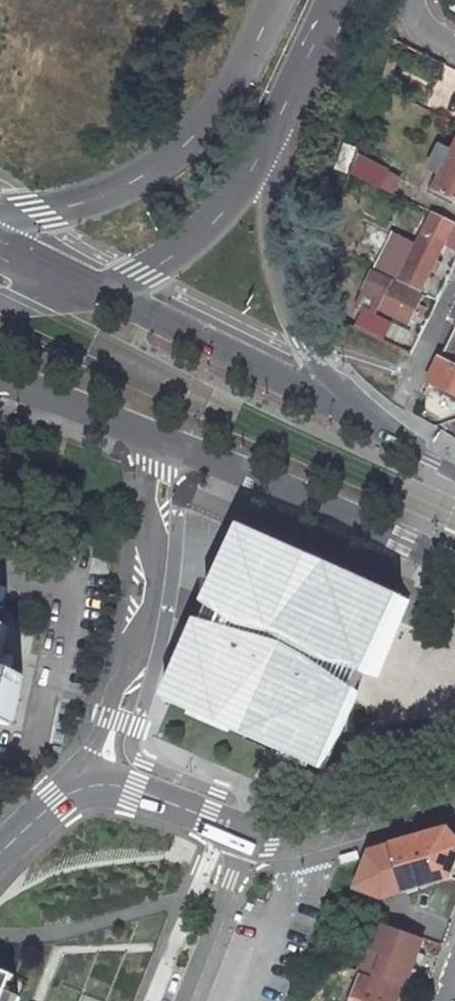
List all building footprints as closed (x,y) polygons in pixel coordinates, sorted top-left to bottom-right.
[(357,149),(358,144),(344,140),(336,163),(350,168),(357,149)] [(454,152),(440,145),(432,160),(446,168),(442,176),(436,186),(454,195),(454,149),(454,152)] [(401,172),(357,149),(350,168),(393,189),(401,172)] [(446,168),(432,160),(428,169),(442,176),(446,168)] [(394,231),(389,241),(386,240),(376,262),(422,285),(444,240),(454,245),(454,219),(433,209),(417,242),(394,231)] [(423,290),(408,282),(396,276),(390,290),(384,288),(379,299),(384,302),(382,307),(409,320),(413,311),(419,315),(423,305),(417,302),(423,290)] [(383,313),(362,304),(356,318),(376,327),(383,313)] [(391,317),(383,313),(376,327),(385,331),(391,317)] [(428,378),(454,391),(454,324),(428,378)] [(403,595),(240,522),(162,699),(170,703),(268,747),(284,754),(296,759),(324,771),(356,699),(403,595)] [(9,714),(19,670),(5,667),(8,652),(0,651),(0,713),(9,714)] [(408,900),(454,887),(454,833),(454,831),(394,849),(408,900)] [(408,900),(394,849),(368,855),(367,858),(353,893),(383,906),(408,900)] [(427,941),(382,924),(372,953),(381,957),(373,979),(405,990),(408,991),(427,941)] [(14,977),(0,971),(0,1000),(3,1000),(14,977)] [(405,990),(373,979),(360,974),(350,1000),(401,1000),(405,990)]
